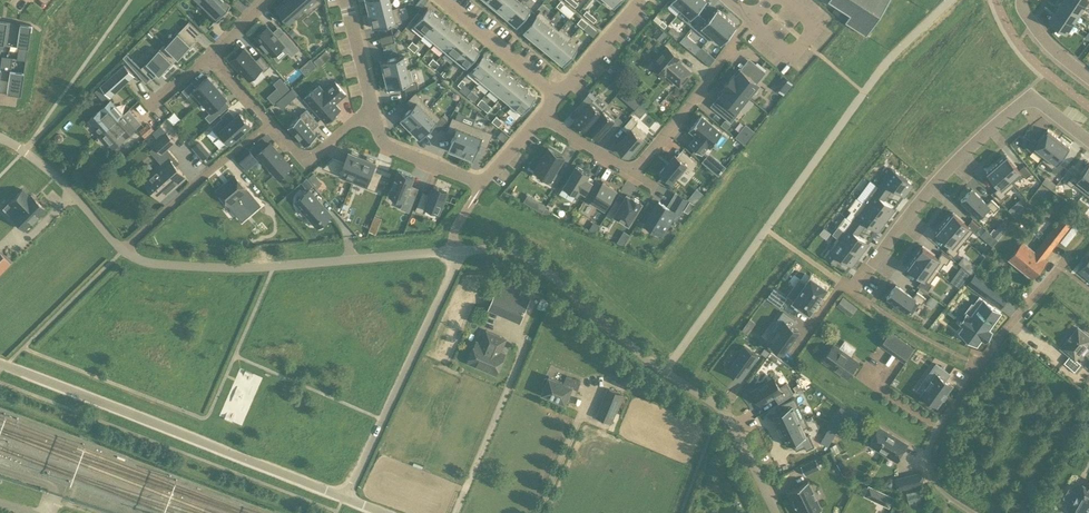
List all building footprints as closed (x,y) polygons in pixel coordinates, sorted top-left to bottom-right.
[(215,21),(230,5),(225,0),(203,0),(213,10),(208,14),(215,21)] [(310,0),(286,0),(276,9),(289,23),(304,10),(311,4),(309,2),(310,0)] [(392,8),(390,0),(371,0),(367,1),(370,14),(392,8)] [(504,0),(487,0),(490,3),(492,4),(493,5),(494,5),(497,8),(504,0)] [(520,1),(519,0),(504,0),(497,8),(500,11),(501,11),(502,13),(504,14),(507,17),(520,1)] [(671,1),(672,1),(681,9),(689,0),(672,0),(671,1)] [(681,9),(686,13),(682,17),(692,26),(702,15),(697,11),(706,0),(689,0),(681,9)] [(850,14),(845,21),(846,22),(866,35),(889,0),(828,0),(850,14)] [(1060,2),(1077,15),(1084,6),(1077,0),(1062,0),(1060,2)] [(530,10),(520,1),(507,17),(517,25),(516,25),(517,26),(530,10)] [(1060,2),(1053,11),(1071,24),(1077,15),(1060,2)] [(562,11),(563,11),(564,13),(569,7),(564,3),(560,8),(560,9),(562,11)] [(370,14),(373,26),(372,27),(373,28),(401,20),(397,6),(392,8),(370,14)] [(417,12),(409,23),(412,26),(411,27),(422,36),(425,32),(438,16),(428,7),(421,15),(417,12)] [(702,15),(692,26),(708,39),(711,35),(710,35),(727,16),(717,8),(707,20),(702,15)] [(533,39),(534,39),(550,19),(540,11),(523,31),(524,32),(524,31),(527,33),(529,34),(529,35),(530,36),(530,35),(534,38),(533,39)] [(1053,11),(1047,20),(1064,33),(1071,24),(1053,11)] [(438,16),(425,32),(436,40),(449,25),(438,16)] [(727,16),(710,35),(711,35),(721,44),(737,25),(727,16)] [(550,19),(534,39),(537,42),(537,41),(539,43),(540,44),(541,44),(544,47),(558,29),(549,22),(551,20),(550,19)] [(0,42),(9,44),(13,22),(12,22),(12,25),(6,24),(6,21),(0,20),(0,45),(0,42)] [(189,21),(166,45),(177,57),(178,58),(196,40),(194,38),(200,32),(189,21)] [(19,23),(19,26),(12,25),(13,22),(9,44),(18,45),(16,59),(25,60),(30,24),(19,23)] [(436,40),(434,43),(444,51),(459,33),(449,25),(436,40)] [(257,35),(256,37),(272,56),(283,46),(292,55),(299,49),(284,31),(276,37),(267,27),(263,30),(262,29),(256,34),(257,35)] [(567,40),(568,41),(572,37),(570,36),(560,27),(558,29),(544,47),(548,50),(550,51),(549,52),(551,53),(551,52),(554,55),(567,40)] [(667,33),(660,27),(652,35),(659,41),(667,33)] [(296,33),(292,28),(288,32),(292,37),(296,33)] [(402,32),(398,29),(394,35),(397,38),(402,32)] [(459,33),(444,51),(455,60),(470,42),(459,33)] [(393,35),(380,38),(382,45),(395,42),(393,35)] [(578,49),(568,41),(567,40),(554,55),(554,56),(564,64),(563,64),(564,65),(567,61),(568,59),(568,60),(570,57),(571,55),(572,56),(578,49)] [(470,42),(455,60),(465,69),(480,51),(470,42)] [(177,57),(166,45),(164,43),(141,68),(152,79),(158,73),(159,74),(177,57)] [(696,53),(701,58),(707,51),(702,46),(696,53)] [(667,47),(652,64),(665,75),(666,74),(680,86),(691,73),(678,61),(680,58),(667,47)] [(245,49),(231,61),(249,80),(262,69),(264,72),(270,66),(261,56),(256,61),(245,49)] [(477,82),(494,62),(483,53),(467,73),(477,82)] [(20,95),(23,72),(10,70),(12,57),(7,56),(1,55),(1,56),(0,62),(0,79),(8,80),(6,92),(20,95)] [(407,69),(404,56),(380,62),(384,75),(407,69)] [(314,61),(318,66),(323,62),(319,57),(314,61)] [(300,69),(305,75),(316,66),(310,59),(300,69)] [(504,71),(494,62),(477,82),(478,83),(480,81),(489,89),(504,71)] [(746,74),(741,69),(740,69),(736,75),(735,74),(734,73),(728,80),(748,96),(759,84),(757,82),(765,72),(755,63),(746,74)] [(124,65),(101,86),(109,95),(132,74),(124,65)] [(384,75),(387,89),(404,85),(406,92),(419,89),(417,81),(413,82),(410,68),(407,69),(384,75)] [(500,98),(502,96),(502,95),(515,79),(504,71),(489,89),(500,98)] [(217,87),(208,76),(196,87),(192,82),(182,90),(186,95),(193,90),(202,101),(217,87)] [(274,83),(277,88),(284,81),(280,77),(274,83)] [(776,89),(783,95),(792,84),(785,78),(776,89)] [(502,95),(502,96),(511,103),(512,104),(525,88),(515,79),(502,95)] [(723,88),(724,89),(719,95),(720,95),(725,100),(717,110),(731,121),(740,110),(738,109),(748,96),(728,80),(722,88),(723,88)] [(335,114),(340,109),(335,103),(346,93),(335,81),(324,91),(319,85),(304,98),(325,122),(327,120),(329,123),(337,116),(335,114)] [(202,101),(212,111),(205,117),(210,122),(220,113),(215,108),(227,98),(217,87),(202,101)] [(292,87),(276,102),(282,108),(298,94),(292,87)] [(512,104),(511,103),(510,105),(521,115),(527,107),(528,105),(529,105),(531,102),(532,100),(533,100),(535,97),(525,88),(512,104)] [(478,96),(471,90),(466,95),(473,101),(478,96)] [(430,108),(421,99),(416,93),(408,101),(413,106),(400,120),(409,129),(430,108)] [(586,131),(587,129),(603,110),(603,109),(592,100),(594,99),(588,94),(578,105),(584,110),(574,121),(586,131)] [(637,99),(631,105),(635,109),(641,102),(637,99)] [(110,100),(88,119),(100,133),(122,113),(110,100)] [(430,108),(409,129),(420,139),(433,125),(439,130),(448,121),(442,115),(440,118),(430,108)] [(587,129),(598,138),(607,127),(612,132),(622,121),(617,116),(615,117),(604,108),(603,109),(603,110),(587,129)] [(114,148),(141,123),(129,109),(123,114),(122,113),(100,133),(114,148)] [(305,144),(318,133),(317,132),(317,133),(313,128),(319,123),(306,109),(288,125),(288,126),(289,125),(305,143),(304,144),(305,144)] [(227,145),(250,124),(240,113),(232,120),(226,113),(211,127),(227,145)] [(496,116),(491,121),(495,124),(499,119),(496,116)] [(616,145),(628,155),(647,134),(635,124),(638,121),(632,116),(622,127),(628,132),(616,145)] [(721,134),(700,116),(688,131),(696,138),(689,146),(702,156),(708,148),(709,149),(721,134)] [(472,125),(452,117),(447,131),(454,134),(448,150),(461,155),(472,125)] [(721,124),(726,128),(730,123),(725,119),(721,124)] [(746,123),(737,136),(746,143),(756,130),(746,123)] [(145,137),(153,129),(148,124),(140,132),(145,137)] [(472,125),(461,155),(474,160),(480,144),(487,147),(493,133),(472,125)] [(160,126),(152,133),(158,140),(166,133),(160,126)] [(1032,139),(1026,147),(1031,151),(1032,149),(1043,157),(1043,158),(1058,138),(1047,130),(1037,142),(1032,139)] [(158,140),(153,144),(154,145),(162,154),(168,149),(176,142),(167,132),(166,133),(158,140)] [(1019,135),(1010,143),(1015,148),(1024,140),(1019,135)] [(1043,157),(1041,159),(1052,168),(1051,170),(1056,174),(1063,166),(1058,162),(1069,147),(1058,138),(1043,158),(1043,157)] [(192,148),(197,153),(203,147),(198,142),(192,148)] [(270,143),(257,154),(275,174),(281,168),(287,163),(270,143)] [(143,180),(159,199),(185,177),(173,163),(178,159),(168,149),(162,154),(154,145),(149,150),(161,164),(143,180)] [(248,148),(238,158),(244,165),(254,156),(248,148)] [(549,183),(555,187),(562,175),(556,172),(564,158),(548,148),(534,171),(550,181),(549,183)] [(333,157),(322,167),(340,174),(353,179),(358,167),(362,156),(358,155),(359,153),(352,150),(351,152),(349,151),(344,162),(333,157)] [(719,174),(726,166),(711,152),(704,160),(719,174)] [(696,162),(685,153),(680,159),(674,154),(660,172),(671,182),(676,176),(678,179),(685,170),(688,172),(696,162)] [(1006,155),(996,164),(1012,182),(1013,182),(1022,174),(1026,177),(1031,173),(1023,165),(1019,169),(1006,155)] [(353,180),(352,181),(376,190),(381,177),(371,174),(373,169),(376,162),(374,161),(375,159),(367,156),(367,158),(362,156),(358,167),(353,179),(353,180)] [(1066,182),(1072,186),(1073,184),(1083,193),(1088,185),(1088,163),(1078,177),(1073,173),(1066,182)] [(996,164),(986,172),(999,186),(994,191),(1001,199),(1007,194),(1005,192),(1015,184),(1013,182),(1012,182),(996,164)] [(587,178),(590,174),(577,165),(564,186),(559,194),(573,202),(577,194),(580,190),(586,193),(593,182),(587,178)] [(883,180),(878,187),(887,193),(892,187),(903,196),(904,195),(908,189),(906,188),(910,183),(892,170),(891,169),(883,180)] [(399,171),(389,195),(404,201),(401,208),(409,211),(415,196),(407,193),(411,184),(414,177),(399,171)] [(310,181),(316,176),(313,172),(307,178),(310,181)] [(217,191),(229,205),(246,189),(235,176),(217,191)] [(854,195),(860,200),(874,184),(867,179),(854,195)] [(589,192),(595,196),(592,201),(605,209),(617,190),(603,182),(600,186),(595,183),(589,192)] [(415,210),(423,213),(424,209),(438,214),(448,190),(434,185),(430,195),(428,199),(421,196),(415,210)] [(874,193),(865,204),(866,205),(883,218),(884,218),(888,213),(889,214),(894,209),(894,208),(882,199),(887,193),(878,187),(874,193)] [(10,216),(23,229),(44,208),(31,195),(29,196),(22,189),(8,203),(15,210),(10,216)] [(971,189),(961,199),(980,218),(990,208),(994,212),(999,206),(991,199),(986,203),(971,189)] [(309,190),(295,202),(314,222),(327,211),(309,190)] [(642,202),(632,196),(631,197),(627,194),(622,202),(616,199),(606,214),(613,218),(615,215),(629,224),(636,212),(637,213),(642,205),(640,204),(642,202)] [(683,206),(671,199),(667,207),(659,201),(645,224),(657,231),(662,223),(667,225),(675,212),(678,214),(683,206)] [(690,200),(684,210),(688,212),(695,204),(690,200)] [(1019,201),(1009,208),(1013,213),(1023,207),(1019,201)] [(1049,203),(1044,209),(1050,214),(1055,208),(1049,203)] [(268,210),(277,221),(283,216),(275,204),(268,210)] [(857,215),(852,221),(861,228),(865,222),(877,231),(877,230),(882,224),(880,223),(884,218),(883,218),(866,205),(865,204),(857,215)] [(543,212),(548,216),(549,215),(551,211),(546,208),(543,212)] [(953,212),(944,222),(965,240),(973,230),(975,231),(980,226),(971,219),(967,224),(953,212)] [(1033,251),(1021,267),(1033,276),(1045,260),(1044,260),(1072,225),(1062,217),(1034,252),(1033,251)] [(373,220),(369,231),(376,234),(380,223),(373,220)] [(985,227),(979,234),(992,245),(1008,225),(1001,220),(991,233),(985,227)] [(847,228),(839,239),(840,239),(857,253),(858,253),(861,248),(863,249),(867,243),(868,243),(856,234),(861,228),(852,221),(847,228)] [(944,222),(936,232),(950,244),(946,249),(954,256),(959,251),(957,249),(965,240),(944,222)] [(830,250),(826,256),(835,263),(839,257),(851,265),(856,259),(854,258),(858,253),(857,253),(840,239),(839,239),(830,250)] [(1022,242),(1009,258),(1021,267),(1033,251),(1022,242)] [(922,246),(915,257),(937,273),(944,262),(946,264),(951,258),(942,251),(938,257),(922,246)] [(10,263),(0,253),(0,273),(10,263)] [(970,272),(976,266),(963,254),(958,260),(970,272)] [(915,257),(907,267),(922,278),(919,283),(928,290),(931,285),(929,283),(937,273),(915,257)] [(1078,269),(1088,278),(1088,277),(1088,257),(1078,269)] [(962,281),(969,271),(958,263),(951,273),(962,281)] [(916,290),(902,279),(908,271),(901,266),(891,280),(912,295),(916,290)] [(795,288),(789,296),(795,301),(794,302),(810,314),(828,289),(812,277),(811,278),(801,292),(795,288)] [(985,280),(977,291),(990,301),(999,290),(985,280)] [(896,284),(887,297),(911,314),(919,302),(921,304),(925,298),(916,291),(913,297),(896,284)] [(498,285),(496,290),(488,309),(521,323),(531,299),(520,294),(498,285)] [(768,297),(780,306),(786,296),(774,288),(768,297)] [(964,326),(960,332),(976,344),(981,338),(984,340),(990,331),(988,329),(1000,312),(979,296),(973,304),(972,303),(965,313),(966,314),(960,323),(964,326)] [(843,297),(837,304),(842,308),(847,301),(843,297)] [(786,323),(771,344),(785,354),(801,332),(794,328),(797,323),(798,322),(785,313),(781,319),(786,323)] [(746,324),(742,330),(747,334),(751,328),(746,324)] [(1088,342),(1088,334),(1079,326),(1072,333),(1068,338),(1062,346),(1071,353),(1065,361),(1076,369),(1080,364),(1076,360),(1077,358),(1076,357),(1088,342)] [(476,341),(467,362),(496,374),(505,354),(499,351),(505,339),(486,331),(481,344),(476,341)] [(882,343),(905,360),(913,348),(890,332),(882,343)] [(847,378),(858,362),(833,345),(822,361),(847,378)] [(758,356),(745,346),(726,371),(740,381),(758,356)] [(764,348),(761,353),(766,357),(769,352),(764,348)] [(928,383),(920,395),(926,399),(926,400),(933,405),(934,404),(936,405),(950,384),(943,379),(948,372),(933,363),(923,379),(928,383)] [(612,381),(627,388),(631,379),(616,372),(612,381)] [(563,382),(548,376),(547,379),(546,378),(542,386),(544,387),(541,393),(565,403),(572,387),(577,389),(580,381),(566,376),(563,382)] [(775,395),(779,402),(793,392),(787,383),(780,387),(773,377),(752,391),(760,405),(775,395)] [(612,423),(624,395),(608,388),(596,417),(612,423)] [(784,409),(772,414),(777,426),(779,431),(805,418),(795,397),(781,403),(784,409)] [(841,405),(838,410),(846,415),(849,410),(841,405)] [(834,417),(831,422),(839,427),(842,421),(834,417)] [(805,418),(779,431),(781,434),(786,445),(792,442),(796,450),(804,446),(806,450),(814,446),(808,433),(806,434),(803,428),(808,425),(805,418)] [(896,462),(907,445),(879,427),(868,444),(896,462)] [(828,446),(831,441),(823,436),(820,442),(828,446)] [(808,462),(801,466),(805,473),(805,475),(820,468),(815,459),(808,462)] [(923,483),(921,472),(895,478),(897,489),(923,483)] [(893,479),(890,478),(886,480),(886,483),(887,485),(891,486),(893,484),(894,481),(893,479)] [(808,481),(790,490),(801,512),(813,512),(822,509),(808,481)] [(1073,490),(1067,499),(1072,502),(1068,511),(1072,512),(1088,512),(1088,481),(1086,486),(1083,484),(1078,493),(1073,490)] [(889,506),(893,496),(868,485),(864,494),(889,506)]
